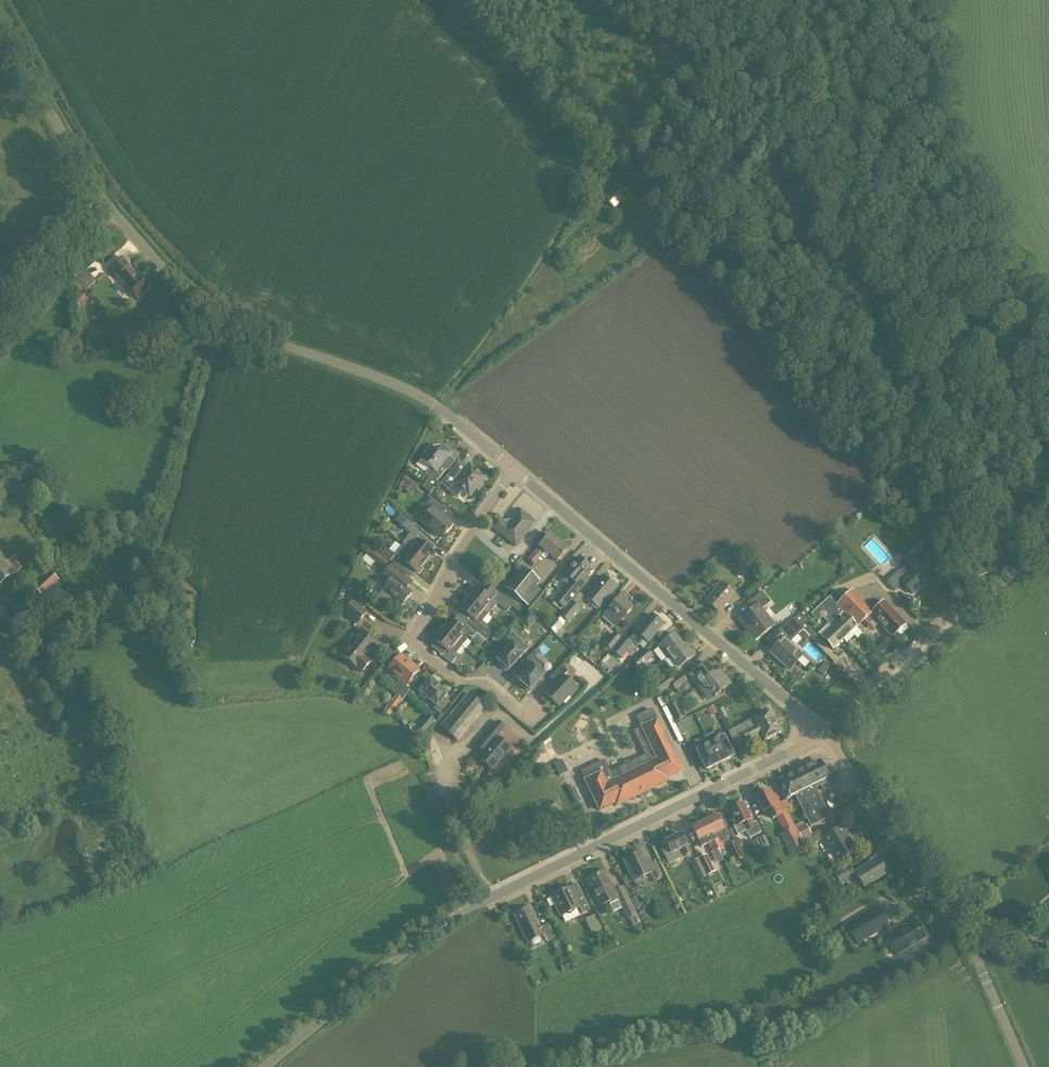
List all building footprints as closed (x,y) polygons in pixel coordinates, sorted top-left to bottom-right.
[(625,197),(613,188),(603,200),(614,209),(625,197)] [(93,253),(99,261),(113,250),(107,242),(93,253)] [(107,272),(113,277),(116,275),(137,299),(148,288),(122,259),(107,272)] [(73,279),(84,290),(95,279),(84,268),(73,279)] [(436,483),(440,479),(447,470),(448,469),(443,465),(449,457),(452,453),(443,446),(442,448),(440,446),(434,447),(432,449),(430,447),(420,459),(431,468),(430,470),(426,475),(430,479),(422,487),(430,494),(438,484),(436,483)] [(453,471),(442,484),(457,497),(462,490),(470,497),(485,478),(469,465),(460,476),(453,471)] [(402,481),(399,486),(411,496),(419,485),(406,474),(402,480),(402,481)] [(440,515),(445,509),(432,498),(425,506),(431,511),(421,522),(427,528),(428,527),(442,538),(445,533),(446,534),(452,526),(451,525),(452,524),(440,515)] [(492,527),(514,546),(534,523),(520,511),(510,522),(502,523),(498,520),(492,527)] [(418,541),(410,550),(426,564),(435,554),(423,544),(427,539),(416,530),(411,535),(418,541)] [(545,552),(556,562),(566,550),(549,535),(527,562),(533,566),(545,552)] [(418,574),(426,564),(410,550),(403,545),(395,555),(389,562),(401,571),(406,564),(418,574)] [(388,562),(371,547),(365,555),(383,569),(388,562)] [(16,573),(25,566),(16,555),(7,562),(0,553),(0,586),(16,573)] [(894,591),(902,583),(913,594),(933,575),(920,562),(914,557),(904,566),(905,567),(900,571),(899,570),(886,582),(894,591)] [(579,559),(565,575),(561,580),(566,585),(554,600),(564,609),(586,583),(581,578),(589,568),(579,559)] [(391,597),(402,606),(410,595),(403,589),(409,581),(391,566),(382,577),(389,583),(377,597),(385,605),(391,597)] [(505,587),(528,607),(541,591),(536,587),(541,581),(522,566),(505,587)] [(33,587),(37,592),(22,606),(39,624),(53,610),(45,600),(62,585),(51,573),(33,587)] [(602,577),(585,598),(599,609),(616,589),(602,577)] [(743,591),(748,597),(762,584),(757,579),(743,591)] [(721,583),(706,602),(719,613),(729,600),(732,602),(737,596),(721,583)] [(476,588),(468,598),(488,615),(488,614),(485,612),(493,602),(476,588)] [(842,599),(836,605),(856,628),(861,623),(869,615),(870,616),(874,612),(871,609),(852,589),(842,599)] [(770,602),(762,591),(747,603),(753,610),(739,620),(745,627),(746,626),(756,639),(773,627),(760,609),(770,602)] [(836,591),(829,598),(834,603),(841,596),(836,591)] [(632,608),(625,603),(629,598),(624,594),(604,617),(616,627),(632,608)] [(497,595),(493,600),(504,609),(508,604),(497,595)] [(834,603),(829,598),(828,597),(811,614),(818,622),(823,618),(832,628),(822,637),(833,649),(856,628),(836,605),(834,603)] [(488,615),(468,598),(459,608),(471,618),(467,623),(478,633),(483,627),(479,625),(488,615)] [(353,600),(342,613),(356,625),(367,612),(353,600)] [(560,615),(561,616),(567,621),(568,622),(580,608),(572,601),(560,615)] [(884,603),(874,612),(870,616),(892,638),(905,625),(884,603)] [(528,610),(519,620),(527,628),(537,618),(528,610)] [(803,611),(791,621),(808,639),(809,638),(814,642),(818,637),(804,622),(809,617),(803,611)] [(662,625),(651,616),(631,640),(638,646),(643,640),(647,643),(662,625)] [(547,626),(549,628),(557,620),(554,617),(547,626)] [(450,620),(441,630),(462,647),(468,640),(467,639),(469,636),(473,639),(477,634),(466,625),(462,630),(450,620)] [(563,625),(557,620),(549,628),(556,634),(560,629),(563,625)] [(808,639),(791,621),(779,630),(785,636),(783,639),(770,652),(778,659),(779,657),(791,668),(802,656),(789,644),(797,635),(805,642),(808,639)] [(462,647),(441,630),(433,640),(445,650),(441,655),(452,664),(456,659),(453,656),(455,653),(456,654),(462,647)] [(340,653),(341,654),(340,655),(351,664),(350,666),(359,673),(360,672),(362,673),(370,663),(365,659),(377,645),(362,632),(351,646),(349,644),(348,646),(347,644),(340,653)] [(611,651),(623,636),(621,638),(614,632),(604,645),(606,646),(603,649),(608,654),(611,651)] [(507,649),(497,661),(501,665),(500,666),(505,671),(507,670),(508,671),(524,654),(518,648),(522,643),(512,633),(508,638),(503,645),(507,649)] [(188,655),(196,639),(187,635),(180,651),(188,655)] [(659,647),(667,659),(686,645),(686,644),(683,646),(675,635),(659,647)] [(623,636),(611,651),(622,660),(634,645),(623,636)] [(686,645),(667,659),(670,657),(678,668),(695,656),(686,645)] [(641,667),(653,657),(646,649),(633,662),(639,668),(637,670),(643,677),(650,669),(647,666),(643,670),(641,667)] [(532,655),(522,666),(528,671),(518,681),(523,685),(522,686),(527,691),(528,690),(530,691),(545,675),(538,670),(543,665),(532,655)] [(400,681),(392,691),(403,700),(412,688),(408,684),(419,671),(400,656),(399,657),(397,657),(395,660),(395,662),(388,671),(400,681)] [(690,676),(699,687),(715,675),(706,664),(690,676)] [(545,694),(559,708),(560,707),(558,706),(568,695),(571,698),(578,690),(564,677),(569,672),(562,666),(550,678),(555,683),(545,694)] [(670,686),(671,685),(683,675),(682,673),(673,680),(669,675),(654,685),(660,694),(670,686)] [(715,675),(699,687),(707,698),(713,694),(715,696),(730,685),(722,674),(717,678),(715,675)] [(687,681),(683,675),(671,685),(674,689),(675,690),(687,681)] [(434,710),(440,714),(449,703),(444,699),(448,695),(440,689),(440,688),(437,685),(437,686),(429,680),(419,692),(420,693),(419,695),(425,700),(427,699),(437,707),(434,710)] [(468,695),(441,728),(457,741),(484,709),(468,695)] [(667,707),(675,723),(686,717),(678,701),(667,707)] [(618,769),(610,773),(604,760),(581,771),(585,780),(600,810),(615,803),(617,806),(667,781),(666,778),(681,771),(656,720),(651,710),(636,717),(641,727),(633,731),(645,756),(638,760),(638,759),(630,763),(629,760),(624,763),(625,765),(617,769),(618,769)] [(746,741),(760,734),(764,742),(780,733),(769,712),(753,720),(733,730),(737,736),(742,734),(746,741)] [(415,731),(422,736),(426,732),(427,733),(437,721),(435,720),(437,718),(430,713),(415,731)] [(483,740),(490,746),(478,759),(493,771),(511,750),(497,738),(505,728),(498,722),(483,740)] [(711,735),(706,737),(719,762),(732,756),(723,737),(714,741),(711,735)] [(704,746),(696,750),(705,769),(719,762),(706,737),(701,740),(704,746)] [(558,775),(567,771),(562,759),(553,762),(558,775)] [(809,805),(802,809),(811,827),(830,817),(816,788),(820,786),(823,791),(832,786),(820,764),(818,763),(794,774),(809,805)] [(795,795),(802,809),(809,805),(794,774),(779,782),(779,784),(786,800),(795,795)] [(756,797),(763,813),(768,811),(771,817),(775,815),(786,838),(788,837),(788,838),(798,833),(784,803),(779,806),(775,798),(772,799),(769,792),(756,797)] [(742,824),(745,831),(746,831),(749,838),(761,832),(756,821),(752,824),(750,820),(743,804),(729,810),(737,826),(742,824)] [(716,817),(704,822),(721,857),(722,857),(718,850),(724,847),(722,843),(727,841),(726,839),(729,837),(723,825),(720,826),(716,817)] [(721,857),(704,822),(692,828),(702,848),(708,845),(716,860),(721,857)] [(809,836),(810,837),(814,834),(813,834),(811,835),(806,824),(797,829),(802,840),(809,836)] [(814,834),(810,837),(814,844),(823,838),(831,852),(833,851),(838,860),(836,861),(837,863),(855,852),(854,851),(852,851),(845,839),(848,837),(842,828),(828,836),(823,828),(813,834),(814,834)] [(807,851),(798,833),(788,838),(788,837),(786,838),(792,850),(798,847),(801,854),(807,851)] [(665,842),(668,848),(662,850),(669,863),(681,857),(678,851),(682,849),(685,856),(691,853),(687,847),(686,847),(680,835),(665,842)] [(756,840),(761,850),(770,845),(765,835),(756,840)] [(743,858),(735,842),(728,845),(737,862),(743,858)] [(99,849),(100,862),(115,860),(114,847),(99,849)] [(647,859),(645,860),(642,853),(624,862),(631,877),(640,873),(642,877),(651,873),(655,880),(662,877),(654,862),(650,864),(647,859)] [(699,858),(704,868),(710,865),(705,855),(699,858)] [(878,859),(855,873),(864,887),(887,873),(878,859)] [(835,875),(840,883),(854,874),(849,866),(835,875)] [(707,876),(703,867),(695,871),(700,880),(707,876)] [(590,888),(600,907),(617,898),(604,872),(589,879),(593,887),(590,888)] [(582,914),(589,910),(581,895),(575,898),(570,888),(552,897),(561,917),(579,908),(582,914)] [(619,902),(627,920),(637,915),(628,897),(619,902)] [(636,897),(631,899),(636,910),(641,907),(636,897)] [(888,927),(889,926),(876,907),(845,925),(857,945),(881,931),(886,938),(896,955),(909,947),(912,952),(926,944),(923,939),(924,939),(914,921),(892,934),(888,927)] [(528,943),(543,935),(547,943),(556,939),(548,923),(539,928),(530,908),(515,915),(528,943)] [(825,913),(813,920),(818,928),(830,921),(825,913)] [(593,914),(584,919),(591,933),(601,928),(593,914)] [(552,942),(555,951),(562,948),(558,939),(552,942)]
